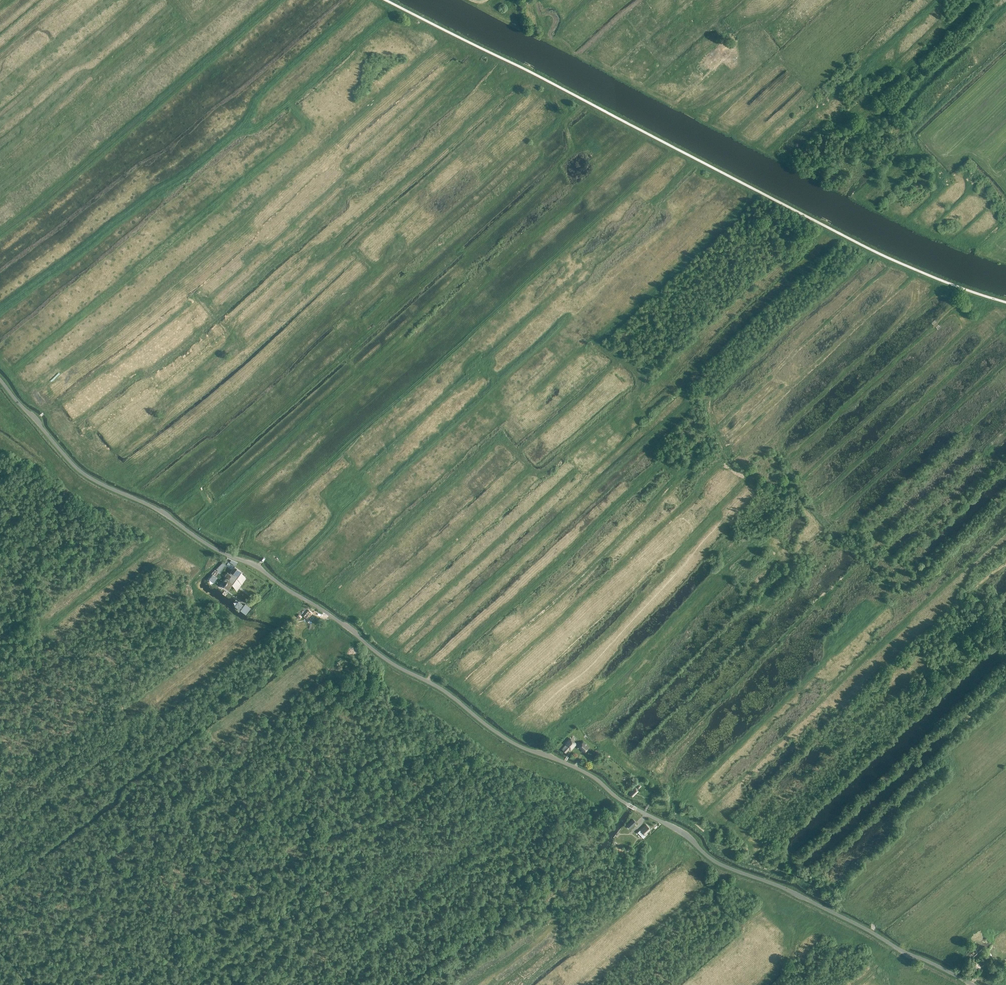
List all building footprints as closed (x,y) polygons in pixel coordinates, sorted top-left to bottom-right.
[(222,563),(216,569),(220,572),(225,565),(222,563)] [(235,567),(229,574),(227,572),(225,576),(228,578),(227,579),(226,579),(222,584),(228,589),(242,572),(235,567)] [(213,575),(209,579),(214,583),(217,578),(213,575)] [(243,605),(238,602),(235,606),(240,610),(243,605)] [(312,612),(307,608),(302,615),(307,619),(312,612)] [(497,679),(503,674),(501,672),(493,678),(495,681),(497,679)] [(576,745),(570,739),(565,745),(566,746),(562,749),(565,753),(569,749),(570,750),(576,745)] [(583,741),(577,748),(579,750),(580,749),(584,752),(589,747),(583,741)] [(638,791),(635,788),(629,793),(632,797),(638,791)] [(627,825),(630,828),(636,822),(633,819),(627,825)] [(646,825),(638,833),(644,839),(645,837),(644,835),(650,829),(646,825)] [(1002,931),(994,939),(1005,952),(1005,935),(1002,931)] [(970,957),(976,952),(973,949),(967,954),(970,957)] [(972,960),(968,965),(975,972),(979,968),(980,968),(990,959),(980,950),(971,959),(972,960)]
